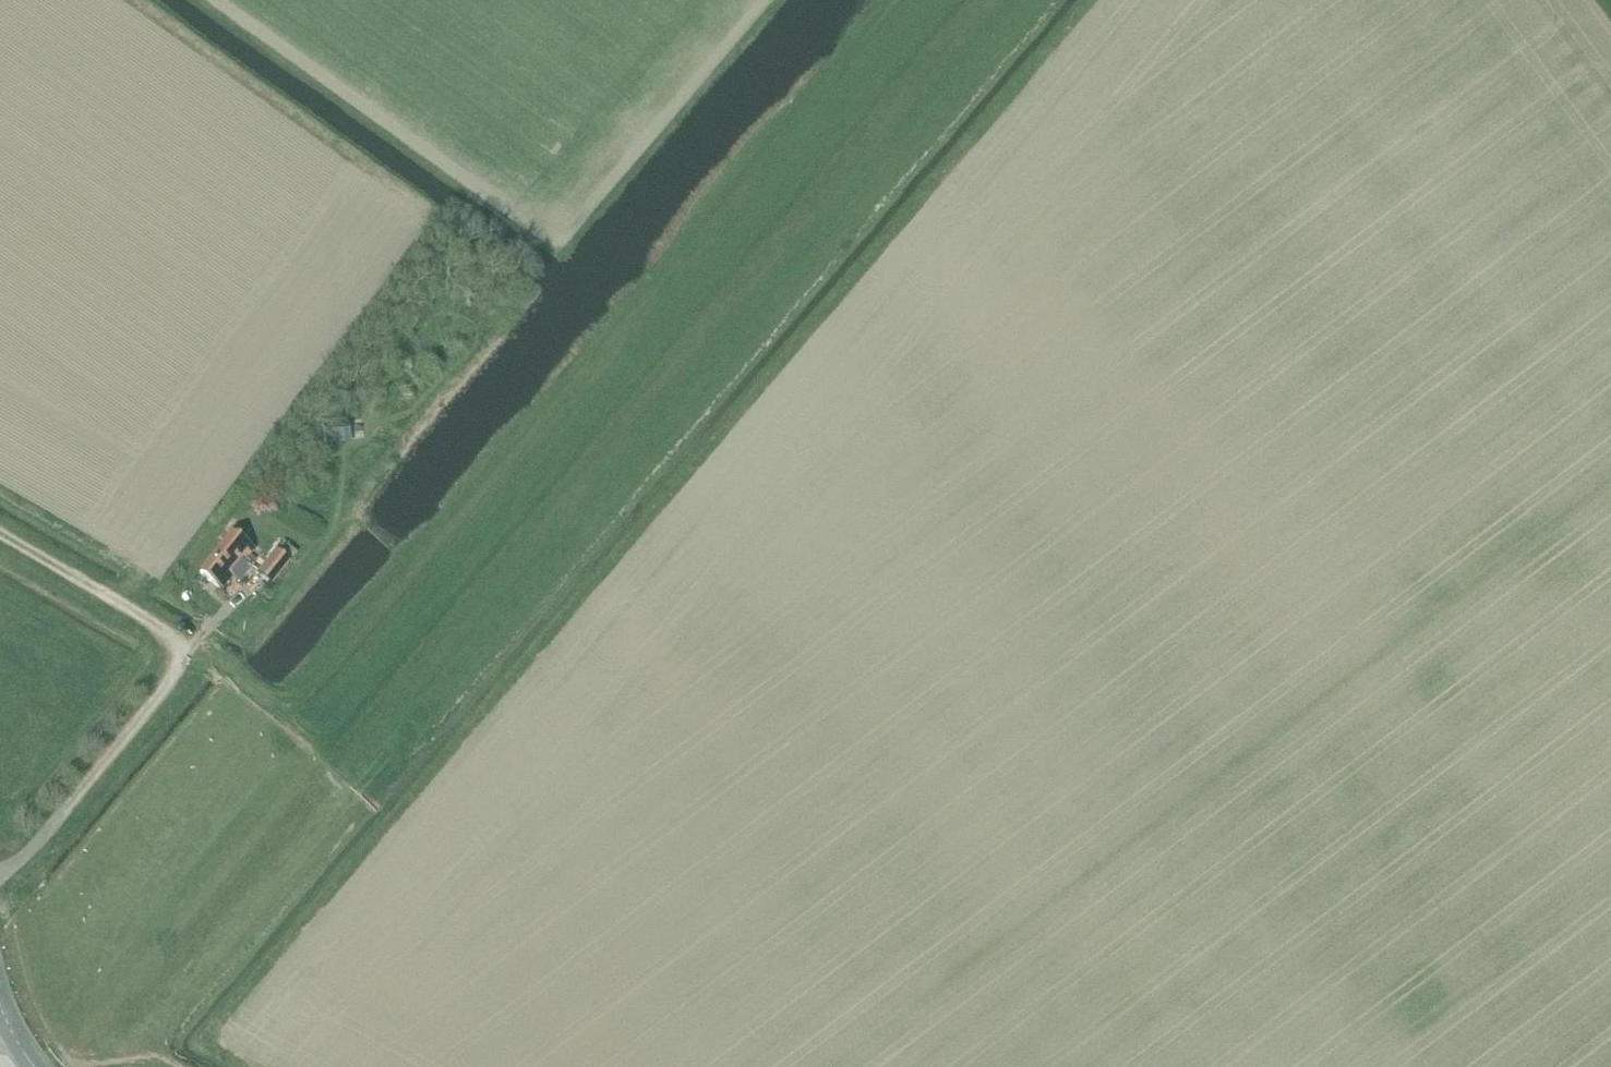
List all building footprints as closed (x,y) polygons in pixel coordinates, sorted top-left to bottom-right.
[(232,532),(199,574),(221,591),(232,577),(240,582),(253,566),(245,560),(254,549),(232,532)] [(276,550),(257,574),(272,586),(298,553),(284,543),(278,551),(276,550)]
